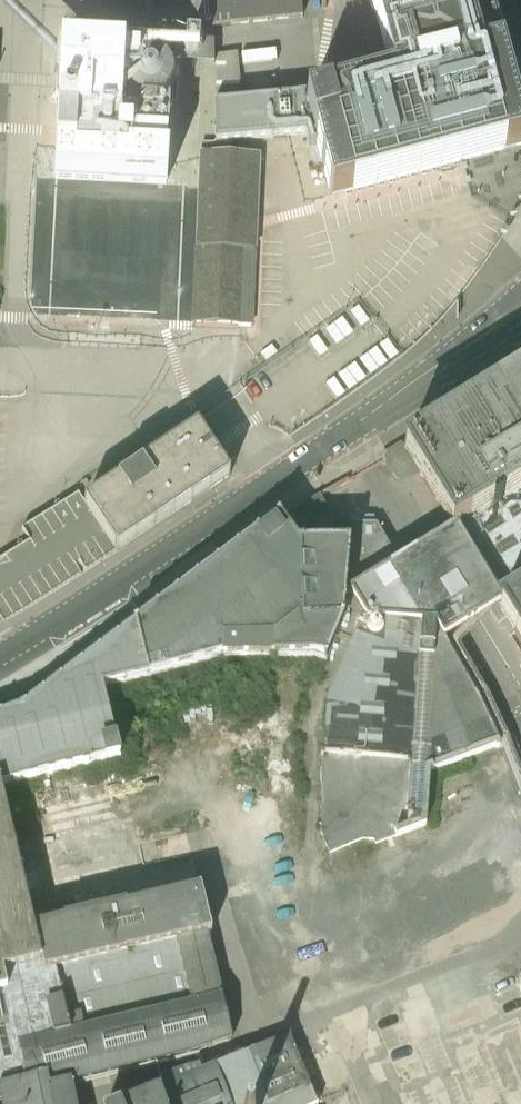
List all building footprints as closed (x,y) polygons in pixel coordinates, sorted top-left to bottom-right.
[(213,27),(302,18),(300,0),(211,0),(213,27)] [(487,0),(372,0),(393,80),(307,104),(316,135),(332,195),(520,146),(520,125),(487,0)] [(174,40),(63,34),(60,89),(50,101),(63,111),(57,119),(57,122),(58,122),(57,150),(168,156),(174,40)] [(306,94),(215,103),(216,142),(230,141),(306,134),(307,138),(316,135),(307,104),(306,104),(306,94)] [(230,141),(216,142),(216,143),(202,143),(194,321),(238,323),(238,325),(251,325),(258,155),(230,154),(230,141)] [(174,186),(61,181),(54,313),(168,319),(174,186)] [(404,449),(453,529),(454,530),(455,529),(502,605),(501,606),(520,639),(520,377),(404,449)] [(197,427),(85,502),(118,551),(230,476),(197,427)] [(335,525),(320,494),(279,517),(290,533),(312,521),(315,525),(335,525)] [(23,709),(0,717),(0,993),(8,991),(4,973),(43,963),(35,927),(2,787),(15,784),(15,785),(19,784),(19,783),(32,780),(32,781),(37,780),(36,779),(49,775),(50,777),(54,776),(54,774),(67,771),(67,772),(71,771),(71,770),(84,767),(84,768),(88,767),(88,766),(101,763),(102,764),(106,763),(106,762),(118,758),(119,760),(121,759),(104,689),(124,685),(124,686),(127,685),(126,684),(168,674),(172,673),(172,672),(195,666),(195,667),(198,666),(198,665),(217,660),(218,661),(221,661),(221,659),(224,660),(224,659),(241,659),(244,659),(250,659),(252,659),(290,658),(290,660),(293,660),(293,658),(314,658),(323,662),(326,663),(343,622),(347,576),(350,549),(350,547),(350,544),(298,544),(290,533),(279,517),(23,709)] [(377,525),(376,524),(335,525),(315,525),(312,521),(290,533),(298,544),(350,544),(350,547),(350,549),(347,576),(382,572),(399,570),(401,569),(401,567),(399,562),(378,525),(377,525)] [(453,529),(399,562),(401,567),(401,569),(399,570),(382,572),(349,593),(365,619),(366,620),(367,621),(420,625),(420,624),(422,623),(423,623),(424,623),(425,625),(426,625),(434,625),(435,625),(436,626),(438,628),(447,644),(501,606),(502,605),(455,529),(454,530),(453,529)] [(362,620),(362,621),(362,623),(328,702),(325,753),(322,752),(321,754),(322,832),(330,854),(363,840),(375,840),(376,844),(396,837),(426,826),(430,772),(496,747),(497,749),(499,748),(501,748),(498,741),(480,702),(447,644),(438,628),(436,626),(435,625),(434,625),(426,625),(425,625),(424,623),(423,623),(422,623),(420,624),(420,625),(367,621),(366,620),(365,619),(364,619),(363,620),(362,620)] [(171,896),(35,927),(43,963),(45,972),(207,934),(208,935),(212,934),(200,889),(197,889),(197,890),(173,896),(173,895),(171,895),(171,896)] [(45,972),(43,972),(58,1035),(222,996),(208,935),(207,934),(45,972)] [(4,973),(8,991),(25,1081),(29,1103),(52,1103),(56,1103),(52,1088),(62,1085),(62,1084),(51,1039),(58,1037),(58,1035),(43,972),(45,972),(43,963),(4,973)] [(0,993),(0,1086),(25,1081),(8,991),(0,993)] [(222,996),(58,1035),(58,1037),(51,1039),(62,1084),(68,1082),(68,1083),(69,1083),(70,1083),(190,1055),(231,1041),(232,1039),(222,996)] [(182,1072),(180,1072),(180,1073),(168,1076),(141,1086),(140,1087),(139,1089),(142,1096),(121,1103),(314,1103),(317,1103),(318,1103),(291,1038),(292,1038),(290,1035),(287,1036),(287,1037),(243,1055),(242,1055),(200,1072),(199,1069),(197,1068),(195,1069),(182,1072)] [(25,1081),(0,1086),(0,1087),(4,1103),(29,1103),(25,1081)] [(56,1103),(52,1103),(74,1103),(70,1083),(69,1083),(68,1083),(68,1082),(62,1084),(62,1085),(52,1088),(56,1103)]
